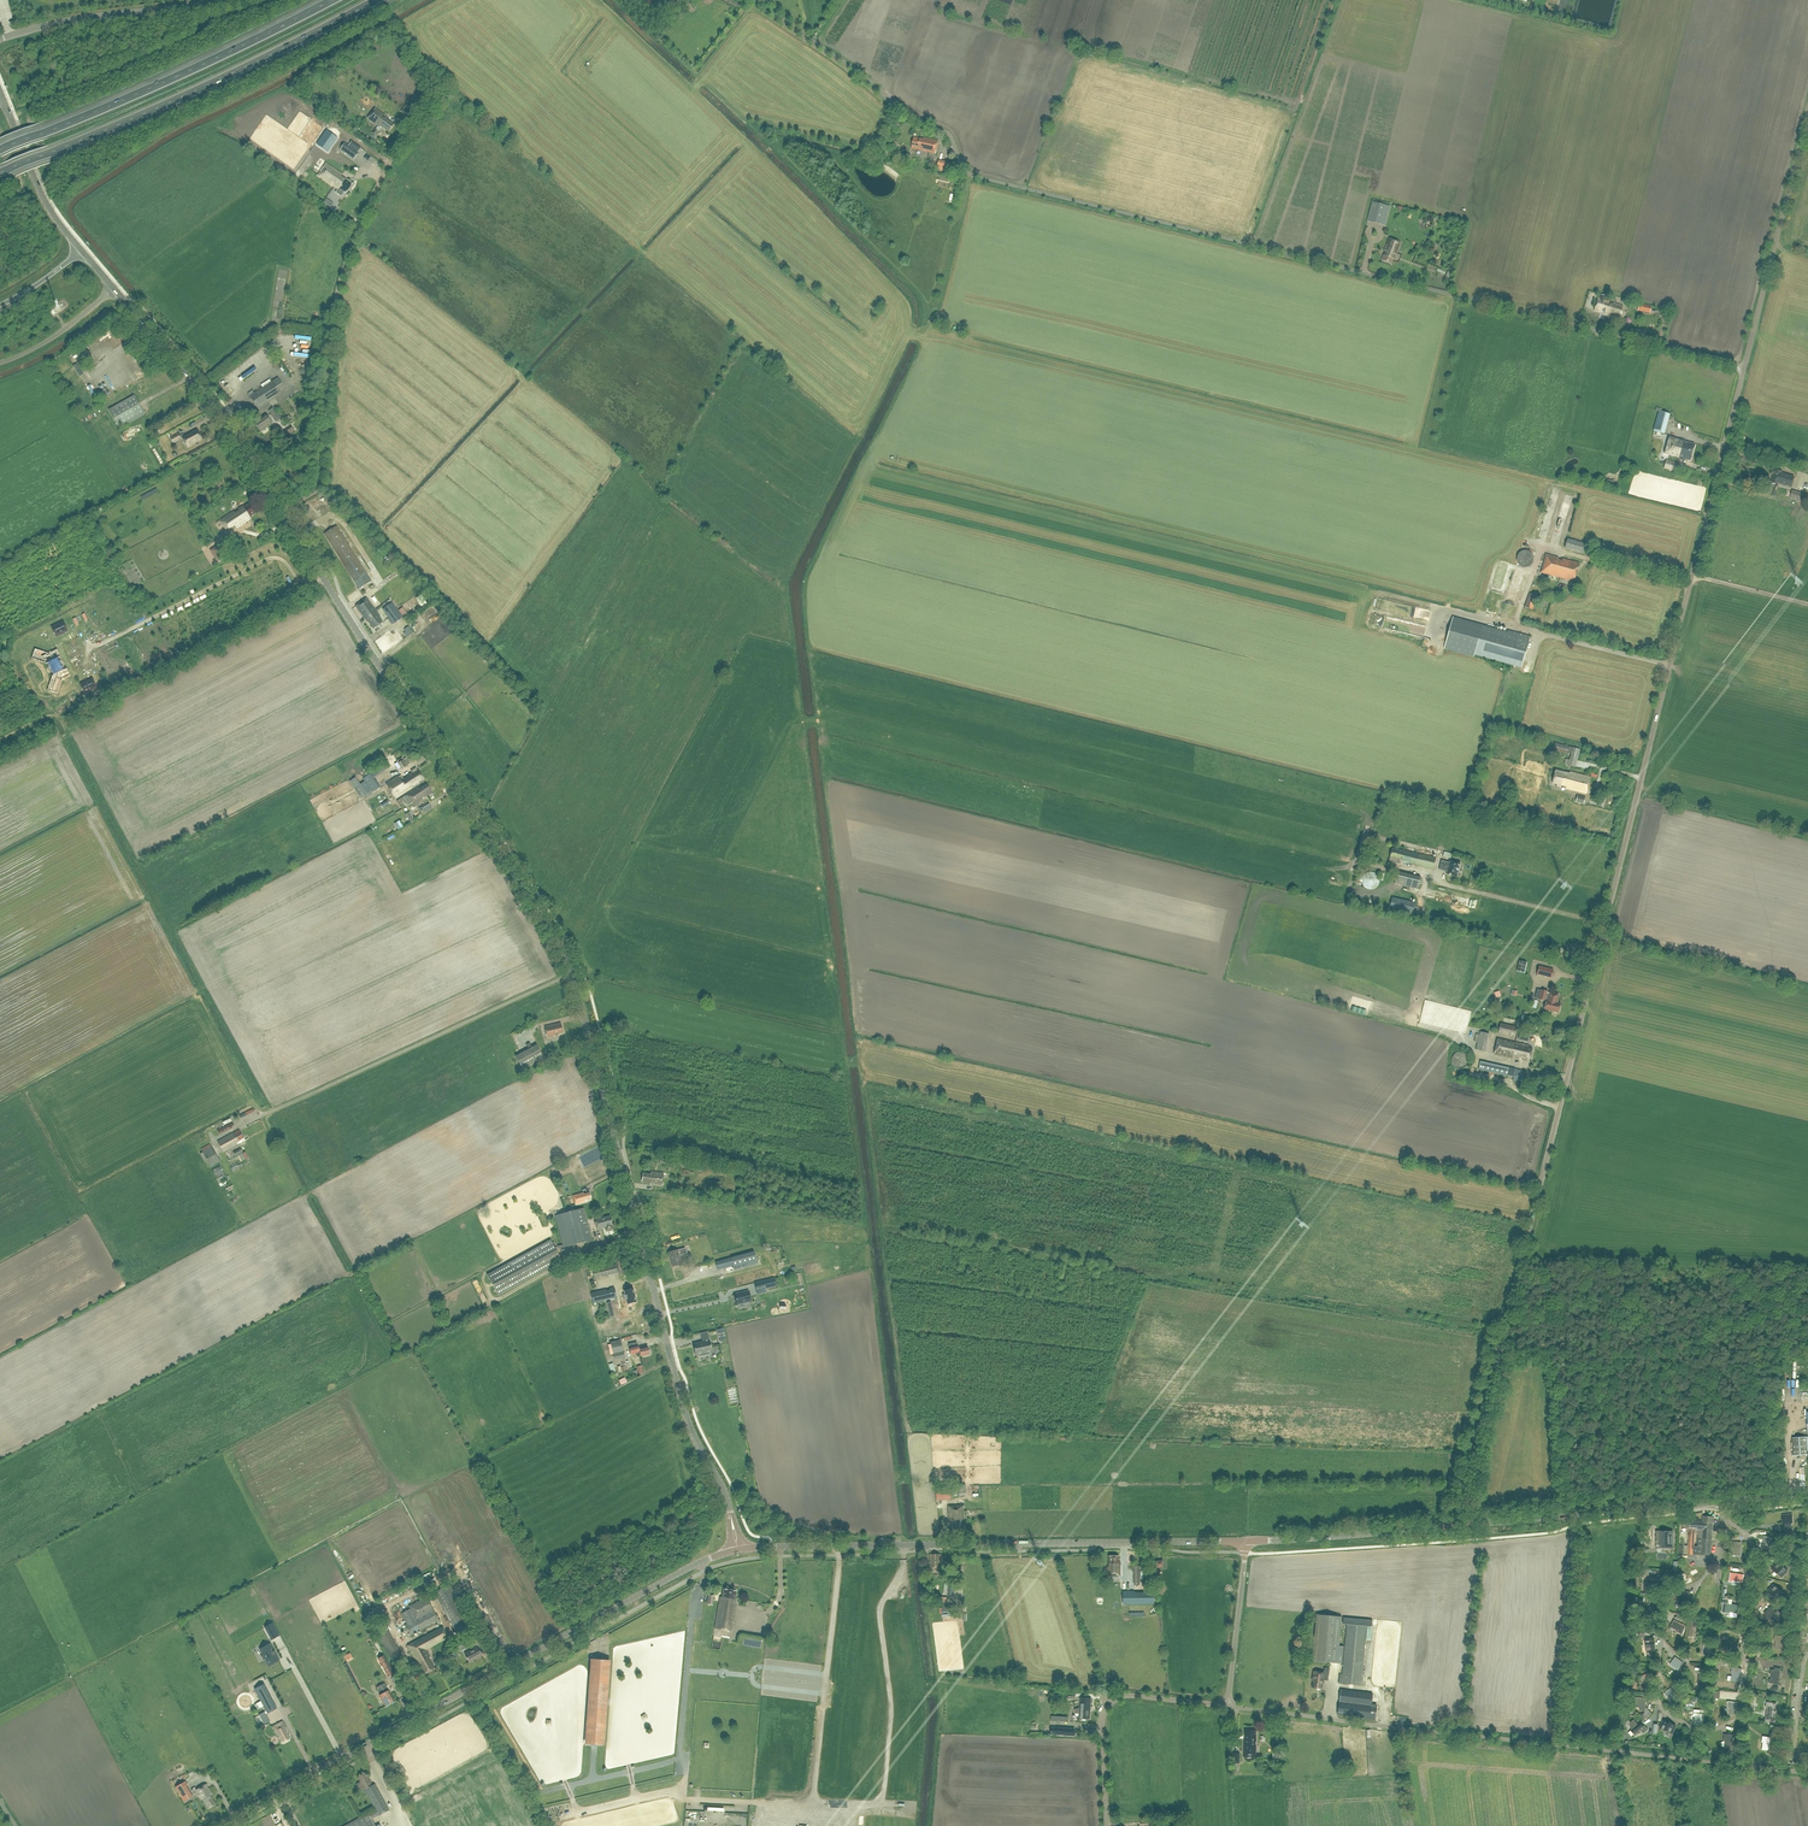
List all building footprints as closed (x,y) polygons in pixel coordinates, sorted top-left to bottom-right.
[(252,30),(255,36),(270,29),(268,23),(252,30)] [(406,104),(401,111),(415,121),(419,116),(415,113),(416,111),(406,104)] [(381,127),(388,132),(394,124),(384,116),(385,115),(375,108),(367,119),(380,128),(381,127)] [(924,138),(924,139),(914,137),(911,149),(935,154),(938,141),(924,138)] [(351,148),(345,143),(340,150),(343,152),(354,159),(358,153),(357,152),(351,148)] [(939,160),(937,168),(947,171),(949,162),(939,160)] [(346,193),(352,184),(341,176),(342,175),(326,164),(318,176),(339,190),(340,189),(346,193)] [(1372,203),(1368,220),(1384,225),(1389,207),(1372,203)] [(1384,255),(1383,255),(1381,261),(1391,264),(1393,259),(1394,260),(1400,243),(1389,239),(1384,251),(1385,252),(1384,255)] [(1619,317),(1622,306),(1604,301),(1605,296),(1602,295),(1600,299),(1597,298),(1594,310),(1601,312),(1602,310),(1605,312),(1605,313),(1616,316),(1619,317)] [(1650,313),(1652,307),(1639,304),(1638,310),(1650,313)] [(100,354),(103,352),(94,339),(91,341),(100,354)] [(90,341),(87,343),(93,351),(95,349),(90,341)] [(272,382),(254,393),(252,391),(248,394),(257,409),(280,394),(275,388),(280,384),(276,379),(272,382)] [(109,410),(119,429),(145,414),(134,395),(109,410)] [(286,400),(279,405),(287,417),(294,412),(286,400)] [(281,418),(274,407),(268,411),(275,422),(281,418)] [(1665,435),(1670,414),(1659,411),(1653,431),(1665,435)] [(260,432),(272,424),(267,416),(255,424),(260,432)] [(126,441),(142,432),(138,425),(122,434),(126,441)] [(291,426),(284,430),(288,436),(294,431),(291,426)] [(197,430),(183,438),(188,447),(202,440),(197,430)] [(179,434),(170,438),(173,444),(182,439),(179,434)] [(1670,437),(1665,455),(1684,461),(1684,459),(1690,461),(1694,445),(1684,442),(1684,441),(1670,437)] [(1677,472),(1677,471),(1679,463),(1666,460),(1664,468),(1677,472)] [(1782,472),(1775,470),(1772,469),(1770,474),(1774,475),(1772,483),(1778,485),(1779,481),(1792,484),(1795,476),(1784,472),(1783,473),(1781,473),(1782,472)] [(1604,479),(1602,486),(1612,488),(1614,481),(1604,479)] [(1807,500),(1807,494),(1792,490),(1790,498),(1807,503),(1807,500)] [(242,506),(238,509),(239,510),(234,513),(234,512),(220,521),(226,531),(234,526),(236,529),(251,519),(250,517),(256,513),(250,504),(244,508),(242,506)] [(324,534),(358,588),(371,580),(337,526),(324,534)] [(1567,539),(1565,548),(1583,553),(1585,544),(1567,539)] [(224,543),(211,552),(219,563),(225,558),(221,552),(227,548),(224,543)] [(1517,557),(1517,559),(1517,560),(1517,562),(1518,563),(1519,564),(1520,565),(1521,566),(1522,567),(1524,567),(1525,567),(1527,567),(1528,567),(1529,566),(1530,565),(1531,564),(1532,563),(1533,562),(1533,560),(1533,559),(1533,557),(1533,556),(1532,555),(1531,554),(1530,552),(1529,552),(1528,551),(1527,551),(1525,551),(1524,551),(1522,551),(1521,552),(1520,552),(1519,554),(1518,555),(1517,556),(1517,557)] [(1579,563),(1562,558),(1562,560),(1557,559),(1558,557),(1546,554),(1541,573),(1574,581),(1579,563)] [(1532,610),(1537,599),(1538,599),(1539,597),(1529,593),(1524,607),(1532,610)] [(379,617),(380,616),(367,599),(356,606),(367,622),(368,621),(374,629),(383,623),(379,617)] [(382,610),(393,625),(403,617),(392,603),(382,610)] [(77,626),(89,621),(86,612),(74,616),(77,626)] [(1517,635),(1454,618),(1445,648),(1474,657),(1475,655),(1522,668),(1530,637),(1517,633),(1517,635)] [(56,636),(67,630),(63,622),(52,629),(56,636)] [(55,658),(58,656),(54,649),(45,653),(32,649),(30,649),(32,649),(29,659),(42,663),(43,664),(45,663),(47,667),(46,668),(48,672),(49,671),(51,675),(49,676),(50,677),(46,691),(55,694),(55,695),(55,694),(56,694),(60,680),(68,675),(64,668),(61,670),(60,667),(61,666),(57,660),(56,661),(55,658)] [(113,666),(101,671),(104,679),(116,673),(113,666)] [(82,692),(94,686),(90,678),(78,684),(82,692)] [(1575,767),(1580,750),(1555,743),(1553,750),(1567,754),(1568,753),(1571,754),(1569,760),(1566,759),(1564,764),(1575,767)] [(397,761),(398,763),(397,763),(402,769),(410,764),(406,758),(403,760),(402,758),(397,761)] [(418,782),(423,779),(416,768),(411,771),(412,773),(401,780),(398,776),(386,784),(395,798),(419,783),(418,782)] [(1586,793),(1590,777),(1570,772),(1569,774),(1556,770),(1553,783),(1557,784),(1556,787),(1561,788),(1562,785),(1566,787),(1566,788),(1586,793)] [(365,781),(364,782),(359,786),(361,789),(362,788),(367,795),(371,792),(372,793),(381,787),(371,773),(363,779),(365,781)] [(432,793),(431,791),(426,784),(420,789),(418,787),(402,797),(408,806),(412,804),(414,806),(422,800),(422,799),(427,795),(427,796),(432,793)] [(1583,803),(1585,797),(1577,795),(1575,801),(1583,803)] [(390,804),(388,800),(380,805),(382,809),(390,804)] [(409,813),(405,815),(411,823),(414,821),(409,813)] [(1433,870),(1435,858),(1393,847),(1389,861),(1400,864),(1400,860),(1402,860),(1402,862),(1433,870)] [(1456,876),(1460,863),(1459,862),(1459,863),(1450,860),(1451,860),(1450,860),(1450,861),(1449,863),(1441,860),(1439,870),(1447,872),(1446,874),(1447,875),(1447,874),(1456,877),(1456,876)] [(1421,877),(1397,871),(1394,884),(1418,890),(1421,877)] [(1379,883),(1380,881),(1379,879),(1379,878),(1378,877),(1377,875),(1376,874),(1375,873),(1374,873),(1372,872),(1371,872),(1369,872),(1367,873),(1366,873),(1365,874),(1364,875),(1363,877),(1362,878),(1362,879),(1362,881),(1362,883),(1362,884),(1363,886),(1364,887),(1365,888),(1366,889),(1367,889),(1369,890),(1371,890),(1372,890),(1374,889),(1375,889),(1376,888),(1377,887),(1378,886),(1379,884),(1379,883)] [(1413,913),(1415,903),(1393,897),(1390,908),(1413,913)] [(1537,974),(1551,978),(1553,970),(1539,966),(1537,974)] [(1547,992),(1541,990),(1539,999),(1546,1001),(1544,1009),(1558,1013),(1559,1011),(1559,1012),(1560,1008),(1559,1008),(1560,1004),(1556,1003),(1558,994),(1549,992),(1549,994),(1547,994),(1547,992)] [(548,1038),(556,1036),(555,1034),(563,1032),(561,1023),(554,1025),(553,1025),(545,1027),(548,1038)] [(1516,1027),(1506,1025),(1503,1035),(1514,1037),(1516,1027)] [(1490,1034),(1480,1032),(1476,1049),(1486,1052),(1487,1047),(1486,1046),(1489,1035),(1490,1034)] [(1527,1042),(1529,1034),(1519,1032),(1517,1040),(1527,1042)] [(1498,1039),(1494,1054),(1529,1062),(1532,1048),(1529,1048),(1529,1046),(1498,1039)] [(536,1045),(521,1053),(528,1067),(543,1059),(536,1045)] [(1468,1063),(1468,1061),(1468,1060),(1468,1058),(1467,1057),(1466,1056),(1465,1055),(1464,1054),(1463,1053),(1462,1053),(1460,1052),(1459,1053),(1457,1053),(1456,1053),(1455,1054),(1454,1055),(1453,1056),(1452,1058),(1452,1059),(1451,1060),(1451,1062),(1452,1063),(1452,1064),(1453,1066),(1454,1067),(1455,1068),(1456,1068),(1457,1069),(1458,1069),(1460,1069),(1461,1069),(1463,1069),(1464,1068),(1465,1067),(1466,1066),(1467,1065),(1467,1064),(1468,1063)] [(523,1069),(528,1067),(521,1053),(516,1056),(523,1069)] [(1478,1069),(1507,1076),(1509,1068),(1480,1061),(1478,1069)] [(1515,1069),(1513,1077),(1513,1080),(1522,1082),(1525,1071),(1515,1069)] [(239,1116),(242,1122),(256,1115),(253,1109),(239,1116)] [(219,1135),(235,1127),(233,1123),(217,1131),(219,1135)] [(237,1144),(245,1141),(239,1130),(217,1142),(223,1152),(237,1144)] [(201,1149),(203,1152),(200,1154),(205,1162),(207,1161),(211,1167),(220,1162),(210,1144),(201,1149)] [(243,1153),(240,1148),(233,1152),(235,1157),(243,1153)] [(660,1157),(659,1164),(683,1167),(684,1161),(660,1157)] [(220,1182),(222,1186),(228,1184),(224,1174),(225,1173),(223,1167),(215,1170),(219,1182),(220,1182)] [(653,1185),(662,1186),(664,1173),(651,1171),(650,1174),(643,1173),(642,1182),(653,1183),(653,1185)] [(589,1193),(583,1194),(583,1193),(573,1196),(575,1204),(582,1203),(582,1202),(583,1202),(585,1202),(585,1200),(591,1198),(589,1193)] [(608,1205),(612,1216),(622,1212),(617,1201),(608,1205)] [(563,1248),(592,1240),(584,1208),(555,1216),(562,1245),(554,1247),(550,1240),(487,1275),(498,1296),(562,1261),(556,1249),(563,1248)] [(602,1228),(605,1227),(606,1232),(613,1230),(612,1225),(610,1216),(601,1218),(601,1217),(594,1219),(597,1230),(602,1229),(602,1228)] [(681,1264),(679,1255),(686,1253),(685,1248),(678,1250),(677,1250),(668,1252),(672,1267),(681,1264)] [(754,1252),(731,1258),(734,1269),(757,1263),(754,1252)] [(605,1277),(618,1273),(615,1263),(600,1267),(600,1264),(591,1266),(594,1279),(598,1278),(598,1276),(605,1275),(605,1277)] [(710,1290),(711,1294),(726,1290),(723,1280),(711,1283),(712,1289),(709,1290),(708,1286),(696,1289),(697,1294),(698,1294),(698,1292),(701,1291),(702,1293),(710,1290)] [(614,1288),(609,1289),(609,1290),(606,1290),(591,1293),(593,1303),(616,1298),(614,1288)] [(636,1302),(633,1288),(624,1290),(625,1294),(622,1295),(623,1299),(626,1299),(627,1304),(636,1302)] [(749,1291),(734,1294),(737,1304),(751,1301),(749,1291)] [(726,1343),(724,1335),(723,1329),(717,1330),(719,1336),(720,1344),(726,1343)] [(710,1341),(709,1336),(708,1332),(700,1333),(701,1338),(702,1342),(699,1343),(693,1344),(695,1354),(698,1353),(699,1356),(710,1354),(709,1351),(712,1350),(710,1341)] [(613,1354),(614,1354),(623,1352),(620,1340),(610,1343),(613,1354)] [(632,1347),(631,1343),(628,1344),(631,1355),(636,1354),(636,1356),(638,1357),(641,1356),(649,1354),(647,1347),(639,1349),(638,1346),(632,1347)] [(624,1358),(623,1352),(614,1354),(615,1360),(624,1358)] [(1792,1437),(1793,1456),(1807,1455),(1806,1436),(1792,1437)] [(936,1488),(936,1500),(951,1499),(950,1487),(936,1488)] [(965,1522),(964,1505),(947,1505),(948,1521),(950,1521),(950,1524),(951,1524),(951,1531),(965,1530),(964,1522),(965,1522)] [(1794,1517),(1792,1517),(1792,1513),(1784,1514),(1785,1523),(1786,1523),(1787,1531),(1794,1531),(1793,1522),(1794,1522),(1794,1517)] [(1684,1554),(1688,1554),(1694,1554),(1695,1529),(1702,1529),(1702,1539),(1698,1539),(1697,1555),(1711,1555),(1712,1543),(1713,1523),(1714,1523),(1714,1517),(1703,1516),(1702,1521),(1690,1520),(1689,1529),(1690,1529),(1688,1546),(1684,1545),(1684,1554)] [(1672,1540),(1673,1532),(1656,1531),(1656,1548),(1667,1548),(1667,1542),(1669,1542),(1669,1540),(1672,1540)] [(1765,1550),(1769,1551),(1773,1538),(1768,1537),(1764,1536),(1763,1539),(1764,1539),(1763,1546),(1766,1547),(1765,1550)] [(1737,1552),(1740,1552),(1741,1543),(1733,1542),(1732,1555),(1736,1556),(1737,1552)] [(930,1557),(930,1568),(942,1568),(942,1554),(932,1554),(932,1557),(930,1557)] [(1119,1559),(1119,1556),(1109,1556),(1109,1567),(1107,1567),(1107,1577),(1120,1576),(1120,1559),(1119,1559)] [(1788,1570),(1783,1567),(1778,1562),(1771,1569),(1777,1574),(1777,1573),(1781,1577),(1788,1570)] [(1134,1585),(1140,1585),(1140,1566),(1132,1566),(1132,1571),(1134,1571),(1134,1585)] [(1655,1579),(1661,1580),(1662,1576),(1665,1577),(1665,1572),(1653,1571),(1652,1575),(1652,1579),(1655,1579)] [(1739,1578),(1743,1579),(1744,1575),(1731,1573),(1730,1577),(1729,1582),(1732,1582),(1732,1581),(1739,1582),(1739,1578)] [(456,1634),(472,1625),(450,1584),(434,1593),(456,1634)] [(1784,1593),(1780,1589),(1780,1590),(1774,1585),(1768,1591),(1774,1596),(1778,1600),(1784,1593)] [(714,1629),(724,1630),(730,1631),(732,1621),(734,1621),(736,1604),(734,1604),(736,1591),(723,1589),(722,1597),(720,1597),(714,1629)] [(1687,1606),(1688,1602),(1690,1592),(1685,1591),(1681,1590),(1681,1593),(1682,1594),(1680,1600),(1683,1601),(1682,1604),(1687,1606)] [(706,1604),(712,1605),(713,1605),(714,1596),(708,1595),(706,1604)] [(401,1614),(404,1620),(400,1622),(402,1627),(405,1625),(410,1635),(438,1620),(426,1597),(409,1607),(410,1609),(401,1614)] [(1739,1605),(1723,1603),(1722,1612),(1730,1613),(1730,1612),(1737,1613),(1738,1613),(1739,1605)] [(1661,1608),(1655,1604),(1648,1611),(1654,1616),(1661,1608)] [(946,1606),(942,1606),(943,1615),(954,1615),(953,1606),(950,1606),(950,1607),(946,1607),(946,1606)] [(1771,1607),(1765,1614),(1770,1620),(1772,1618),(1776,1622),(1782,1615),(1778,1611),(1776,1613),(1771,1607)] [(1312,1661),(1337,1663),(1342,1664),(1344,1646),(1339,1646),(1341,1617),(1316,1614),(1312,1661)] [(1361,1686),(1365,1642),(1365,1639),(1370,1640),(1372,1621),(1343,1618),(1343,1624),(1347,1625),(1342,1677),(1339,1677),(1338,1683),(1361,1686)] [(1684,1630),(1686,1626),(1674,1620),(1672,1624),(1675,1625),(1674,1629),(1679,1631),(1679,1632),(1682,1634),(1684,1630)] [(379,1632),(388,1628),(385,1621),(376,1625),(379,1632)] [(272,1623),(265,1627),(269,1634),(272,1640),(279,1636),(272,1623)] [(441,1626),(407,1645),(414,1659),(415,1658),(424,1673),(434,1668),(428,1657),(430,1656),(426,1650),(448,1638),(441,1626)] [(1747,1642),(1747,1646),(1751,1646),(1752,1633),(1748,1632),(1743,1632),(1743,1635),(1744,1635),(1743,1642),(1747,1642)] [(1778,1649),(1783,1649),(1784,1636),(1779,1636),(1775,1635),(1774,1639),(1776,1639),(1775,1645),(1779,1645),(1778,1649)] [(469,1641),(472,1647),(481,1642),(478,1636),(469,1641)] [(1654,1639),(1646,1639),(1647,1653),(1656,1653),(1655,1646),(1654,1646),(1654,1639)] [(1703,1652),(1711,1653),(1711,1643),(1707,1643),(1703,1643),(1703,1646),(1703,1652)] [(265,1646),(260,1649),(263,1655),(265,1659),(269,1665),(275,1662),(279,1660),(275,1654),(276,1653),(274,1651),(270,1644),(265,1646)] [(469,1662),(477,1658),(482,1655),(477,1646),(464,1653),(469,1662)] [(389,1676),(395,1673),(385,1655),(379,1658),(389,1676)] [(1681,1667),(1680,1667),(1683,1663),(1675,1657),(1671,1664),(1676,1667),(1675,1668),(1678,1670),(1681,1667)] [(601,1744),(607,1660),(593,1659),(586,1743),(601,1744)] [(1739,1682),(1741,1669),(1732,1667),(1731,1671),(1732,1671),(1731,1677),(1735,1678),(1734,1682),(1739,1682)] [(1321,1689),(1322,1685),(1324,1685),(1324,1679),(1328,1680),(1329,1669),(1324,1668),(1324,1673),(1314,1671),(1312,1678),(1313,1678),(1312,1688),(1321,1689)] [(1774,1683),(1778,1684),(1780,1671),(1775,1670),(1771,1669),(1771,1673),(1772,1673),(1771,1679),(1775,1680),(1774,1683)] [(1652,1682),(1647,1674),(1643,1676),(1640,1678),(1642,1681),(1645,1686),(1642,1687),(1644,1691),(1650,1688),(1648,1684),(1652,1682)] [(1698,1686),(1706,1686),(1707,1677),(1702,1676),(1699,1676),(1699,1680),(1698,1686)] [(264,1684),(254,1689),(267,1714),(277,1708),(264,1684)] [(385,1707),(395,1701),(388,1690),(385,1685),(378,1690),(380,1695),(379,1695),(385,1707)] [(1676,1701),(1680,1698),(1671,1688),(1668,1691),(1670,1694),(1667,1696),(1672,1701),(1671,1702),(1673,1704),(1676,1701)] [(1376,1711),(1370,1710),(1372,1693),(1341,1689),(1337,1715),(1375,1720),(1376,1711)] [(1075,1713),(1079,1714),(1078,1718),(1090,1719),(1091,1704),(1091,1698),(1080,1697),(1079,1708),(1078,1707),(1078,1709),(1075,1708),(1075,1713)] [(1634,1707),(1640,1707),(1640,1710),(1645,1710),(1646,1699),(1635,1698),(1634,1707)] [(1736,1712),(1737,1702),(1732,1702),(1728,1701),(1727,1705),(1728,1705),(1728,1711),(1732,1712),(1731,1715),(1736,1716),(1736,1712)] [(1770,1716),(1774,1717),(1776,1704),(1771,1703),(1767,1702),(1767,1706),(1768,1706),(1767,1712),(1771,1713),(1770,1716)] [(1698,1724),(1702,1724),(1703,1711),(1698,1710),(1694,1710),(1694,1713),(1695,1713),(1695,1720),(1698,1720),(1698,1724)] [(270,1721),(264,1711),(259,1714),(264,1724),(270,1721)] [(1632,1722),(1628,1725),(1631,1728),(1630,1729),(1635,1735),(1640,1731),(1639,1731),(1641,1729),(1641,1730),(1644,1728),(1639,1722),(1636,1718),(1632,1722)] [(1665,1729),(1672,1733),(1676,1726),(1669,1723),(1663,1720),(1660,1728),(1665,1730),(1665,1729)] [(272,1726),(281,1743),(290,1739),(285,1729),(286,1729),(283,1721),(272,1726)] [(1057,1727),(1056,1735),(1074,1736),(1075,1728),(1057,1727)] [(1244,1757),(1255,1758),(1256,1730),(1245,1730),(1245,1736),(1245,1739),(1244,1739),(1244,1757)] [(1728,1748),(1732,1749),(1733,1735),(1728,1735),(1724,1735),(1724,1738),(1725,1738),(1725,1744),(1728,1745),(1728,1748)] [(1766,1750),(1770,1751),(1772,1738),(1767,1737),(1763,1736),(1762,1740),(1763,1740),(1762,1746),(1766,1747),(1766,1750)] [(375,1809),(378,1815),(378,1816),(389,1810),(375,1784),(372,1785),(365,1772),(357,1777),(375,1809)] [(185,1781),(175,1787),(183,1799),(184,1801),(192,1797),(191,1794),(186,1786),(188,1785),(185,1781)] [(212,1794),(209,1788),(208,1788),(206,1784),(196,1790),(201,1799),(202,1799),(208,1809),(215,1804),(210,1795),(212,1794)] [(371,1819),(378,1815),(375,1809),(344,1825),(375,1825),(371,1819)]
